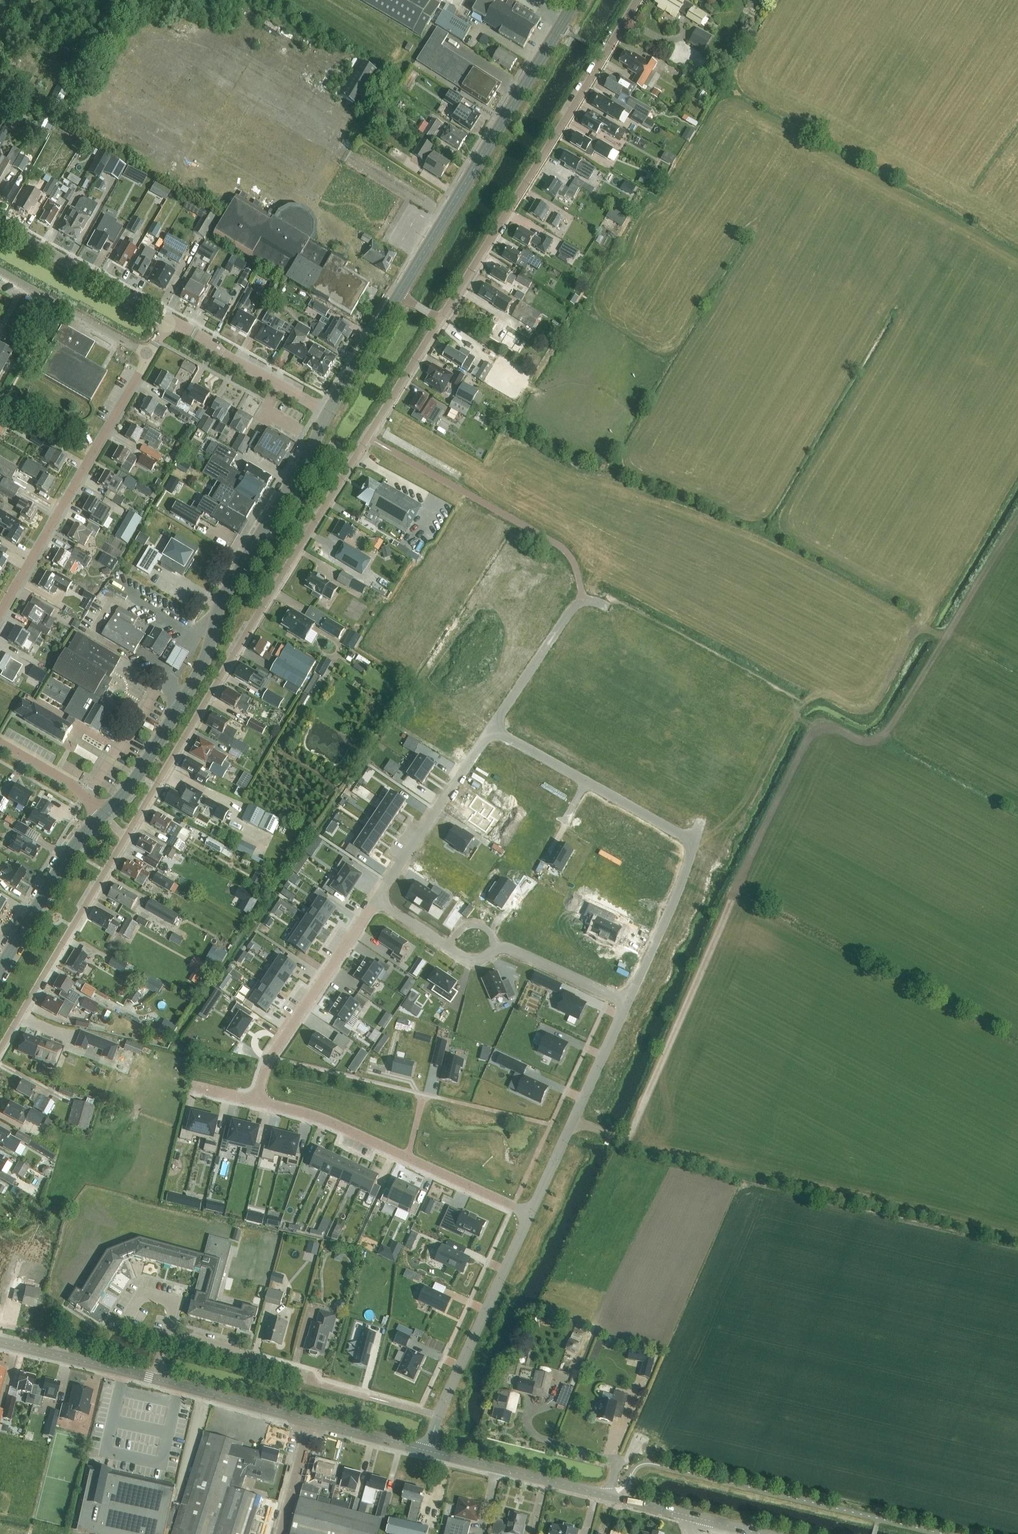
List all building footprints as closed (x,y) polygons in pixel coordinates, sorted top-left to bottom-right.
[(420,37),(440,4),(433,0),(358,0),(420,37)] [(505,7),(497,2),(498,0),(479,0),(472,11),(486,19),(484,22),(501,31),(502,28),(527,43),(541,20),(509,1),(505,7)] [(679,12),(686,16),(685,18),(700,27),(708,15),(694,6),(693,7),(685,1),(686,0),(658,0),(656,2),(660,5),(658,7),(676,18),(679,12)] [(470,28),(443,12),(435,25),(462,42),(470,28)] [(487,106),(501,85),(441,47),(449,35),(438,28),(417,61),(487,106)] [(499,34),(524,49),(527,43),(502,28),(501,31),(499,34)] [(703,51),(712,36),(697,28),(689,43),(703,51)] [(481,41),(488,43),(491,37),(483,34),(481,41)] [(409,50),(413,44),(408,41),(404,47),(409,50)] [(510,70),(517,59),(500,49),(493,60),(510,70)] [(657,64),(647,58),(645,61),(635,54),(634,56),(626,52),(620,63),(630,68),(629,71),(637,75),(632,83),(643,89),(657,64)] [(359,61),(339,95),(360,107),(380,73),(359,61)] [(696,77),(699,70),(693,66),(689,73),(696,77)] [(620,77),(618,81),(611,77),(605,87),(619,96),(621,93),(629,98),(636,86),(620,77)] [(57,85),(47,104),(58,110),(68,91),(57,85)] [(460,125),(470,132),(480,116),(470,109),(470,110),(461,104),(464,99),(451,91),(445,101),(455,108),(452,112),(456,114),(452,120),(460,125)] [(613,98),(613,99),(610,103),(600,96),(594,107),(619,122),(625,112),(629,115),(632,110),(613,98)] [(626,106),(647,118),(652,110),(631,98),(626,106)] [(646,118),(635,112),(632,118),(642,124),(646,118)] [(43,115),(37,128),(43,131),(49,119),(43,115)] [(599,129),(605,133),(614,138),(620,128),(616,126),(616,127),(611,124),(612,123),(601,117),(599,121),(588,115),(585,120),(583,120),(582,122),(583,124),(582,125),(596,134),(599,129)] [(441,125),(432,119),(428,125),(422,121),(417,128),(424,133),(423,134),(431,140),(441,125)] [(7,137),(5,136),(13,122),(9,120),(1,133),(0,133),(0,149),(7,137)] [(458,150),(467,137),(450,126),(448,129),(446,127),(443,131),(445,133),(441,139),(458,150)] [(40,130),(37,136),(46,140),(49,134),(40,130)] [(592,156),(594,152),(607,159),(613,150),(600,142),(590,136),(587,140),(577,134),(571,144),(592,156)] [(77,148),(82,140),(77,137),(72,145),(77,148)] [(433,153),(430,151),(433,146),(422,140),(413,155),(427,164),(424,169),(440,179),(450,163),(433,153)] [(8,165),(13,167),(22,152),(13,147),(5,161),(0,158),(1,156),(0,153),(0,178),(8,165)] [(87,172),(99,178),(111,157),(99,151),(87,172)] [(582,161),(566,151),(560,161),(564,164),(563,166),(569,169),(568,170),(575,174),(575,172),(589,180),(595,169),(582,162),(582,161)] [(665,152),(661,160),(672,165),(676,158),(665,152)] [(20,155),(13,167),(22,172),(29,160),(20,155)] [(111,158),(103,172),(117,180),(125,165),(111,158)] [(134,181),(138,172),(127,166),(122,175),(134,181)] [(661,184),(665,177),(655,172),(651,179),(661,184)] [(77,186),(81,180),(70,173),(67,179),(77,186)] [(17,189),(22,180),(15,177),(11,185),(9,183),(0,198),(12,205),(20,190),(17,189)] [(580,188),(581,189),(584,183),(575,177),(571,183),(580,188)] [(51,178),(43,192),(49,196),(58,182),(51,178)] [(574,198),(580,188),(571,183),(570,183),(567,188),(562,186),(563,185),(550,178),(543,191),(555,198),(560,190),(574,198)] [(160,184),(155,181),(150,190),(155,193),(160,184)] [(28,186),(17,205),(19,206),(18,208),(28,214),(32,207),(33,208),(41,194),(28,186)] [(53,203),(60,191),(55,189),(43,210),(45,212),(40,221),(50,226),(60,207),(53,203)] [(74,193),(68,189),(63,198),(69,202),(74,193)] [(237,196),(214,235),(356,320),(375,288),(379,281),(377,280),(378,279),(351,263),(355,257),(339,248),(335,254),(311,240),(315,233),(315,222),(310,213),(301,208),(290,207),(281,213),(277,220),(237,196)] [(80,199),(74,209),(71,208),(64,221),(65,222),(59,232),(67,236),(83,208),(88,200),(84,198),(80,199)] [(88,200),(83,208),(67,236),(76,241),(81,231),(82,231),(97,205),(88,200)] [(217,217),(188,200),(183,207),(202,218),(194,232),(204,238),(217,217)] [(541,221),(549,209),(537,201),(529,214),(541,221)] [(167,219),(174,207),(167,202),(159,214),(167,219)] [(605,217),(622,227),(628,218),(611,208),(605,217)] [(548,223),(556,228),(562,218),(554,213),(548,223)] [(95,232),(87,247),(99,253),(107,239),(113,243),(122,227),(115,223),(117,221),(106,215),(96,232),(95,232)] [(133,216),(126,229),(135,234),(142,221),(133,216)] [(157,217),(143,243),(150,247),(164,221),(157,217)] [(545,253),(553,240),(544,235),(541,241),(520,228),(514,239),(528,247),(530,243),(537,247),(537,248),(545,253)] [(367,244),(371,238),(365,234),(361,240),(367,244)] [(130,238),(127,243),(123,241),(117,253),(119,254),(115,262),(123,266),(127,259),(130,261),(136,248),(131,245),(133,240),(130,238)] [(210,261),(218,249),(205,241),(198,253),(210,261)] [(386,273),(397,254),(386,248),(386,249),(373,241),(363,259),(376,266),(376,267),(386,273)] [(564,243),(561,248),(571,254),(575,249),(564,243)] [(164,245),(160,253),(176,261),(180,254),(164,245)] [(139,257),(132,271),(142,277),(156,253),(146,247),(140,258),(139,257)] [(508,247),(502,257),(515,265),(516,265),(524,270),(528,265),(537,270),(542,262),(523,250),(521,255),(508,247)] [(158,263),(148,280),(164,289),(174,272),(158,263)] [(241,275),(244,271),(235,266),(233,271),(241,275)] [(512,284),(515,278),(510,275),(511,274),(497,266),(491,276),(505,284),(506,281),(512,284)] [(189,303),(206,274),(197,269),(181,298),(189,303)] [(244,289),(253,273),(246,269),(237,285),(244,289)] [(215,288),(222,274),(217,271),(210,285),(215,288)] [(212,277),(206,274),(189,303),(198,308),(209,288),(207,287),(212,277)] [(516,281),(528,289),(533,282),(520,274),(516,281)] [(282,285),(272,280),(263,297),(273,302),(282,285)] [(512,302),(485,285),(479,295),(497,307),(497,308),(505,313),(512,302)] [(248,308),(256,293),(247,288),(244,294),(245,295),(241,303),(239,302),(235,309),(239,311),(240,310),(240,311),(243,306),(248,308)] [(510,296),(517,300),(522,292),(514,288),(510,296)] [(223,322),(231,306),(228,304),(232,298),(219,291),(207,312),(212,315),(211,315),(223,322)] [(312,309),(325,317),(330,310),(316,302),(312,309)] [(521,302),(512,316),(532,329),(541,314),(521,302)] [(247,335),(256,320),(240,311),(231,326),(247,335)] [(282,330),(285,323),(267,313),(262,322),(267,325),(269,322),(272,324),(270,329),(264,326),(256,341),(275,351),(283,337),(274,332),(277,327),(282,330)] [(343,337),(347,340),(352,332),(349,330),(350,328),(336,319),(336,320),(334,319),(328,328),(342,336),(343,337)] [(295,329),(307,336),(311,330),(299,323),(295,329)] [(342,340),(340,339),(342,336),(328,328),(319,323),(312,335),(317,338),(317,339),(336,350),(342,340)] [(62,324),(36,375),(91,403),(106,374),(83,362),(95,341),(62,324)] [(307,336),(295,329),(295,330),(294,330),(283,349),(306,362),(304,366),(325,378),(336,358),(323,350),(323,349),(316,345),(313,350),(303,344),(307,337),(307,336)] [(12,353),(0,347),(0,374),(12,353)] [(443,357),(468,371),(475,359),(469,355),(470,354),(462,349),(459,354),(448,347),(443,357)] [(477,379),(483,382),(493,366),(486,362),(482,368),(484,369),(477,379)] [(192,375),(196,368),(190,365),(186,371),(192,375)] [(433,390),(441,395),(452,376),(442,370),(441,373),(430,367),(424,376),(427,377),(423,384),(433,390)] [(166,372),(165,373),(164,373),(155,387),(166,394),(167,393),(172,396),(177,387),(171,383),(174,379),(169,376),(170,374),(166,372)] [(457,372),(453,380),(460,384),(465,376),(457,372)] [(463,382),(455,397),(471,405),(478,391),(463,382)] [(186,413),(190,407),(194,401),(203,406),(210,395),(196,387),(192,395),(187,392),(180,402),(177,408),(186,413)] [(423,418),(434,424),(439,417),(430,412),(434,405),(429,402),(430,401),(418,394),(411,407),(415,410),(411,417),(421,422),(423,418)] [(166,401),(172,405),(177,408),(180,402),(169,395),(166,401)] [(163,418),(168,410),(159,405),(159,404),(149,398),(141,412),(151,418),(154,413),(163,418)] [(454,398),(449,408),(466,416),(471,406),(454,398)] [(213,419),(216,420),(226,426),(232,416),(228,414),(232,408),(218,400),(212,410),(217,413),(213,419)] [(186,413),(177,408),(172,405),(169,410),(179,416),(178,418),(188,424),(192,417),(186,413)] [(242,435),(246,430),(247,430),(253,420),(240,412),(236,418),(232,416),(226,426),(242,435)] [(204,416),(198,428),(207,433),(214,422),(204,416)] [(143,432),(133,426),(126,438),(137,444),(140,438),(151,443),(153,439),(158,441),(161,436),(149,429),(148,431),(144,430),(143,432)] [(256,451),(254,453),(278,467),(291,445),(290,442),(277,435),(277,434),(269,429),(264,437),(256,451)] [(30,441),(41,447),(46,439),(34,433),(30,441)] [(257,433),(249,447),(256,451),(264,437),(257,433)] [(242,454),(250,440),(242,435),(234,449),(242,454)] [(212,456),(219,446),(212,442),(206,452),(212,456)] [(40,460),(49,465),(59,471),(66,458),(56,452),(59,448),(51,443),(40,460)] [(237,455),(220,444),(219,446),(212,456),(230,467),(237,455)] [(157,453),(143,445),(140,451),(154,459),(157,453)] [(122,469),(127,472),(129,473),(138,458),(135,457),(136,457),(131,454),(131,453),(121,447),(113,461),(123,467),(122,469)] [(151,472),(156,463),(142,455),(137,463),(151,472)] [(212,456),(202,473),(217,482),(255,505),(256,505),(267,486),(245,473),(243,475),(230,467),(212,456)] [(5,477),(11,467),(0,460),(0,474),(5,477)] [(180,461),(177,468),(183,471),(187,465),(180,461)] [(37,465),(32,475),(40,480),(36,488),(45,493),(53,480),(44,475),(47,471),(37,465)] [(249,465),(245,473),(267,486),(272,478),(249,465)] [(121,506),(125,500),(117,495),(124,483),(117,478),(107,472),(99,486),(109,492),(110,491),(115,495),(112,501),(121,506)] [(20,487),(4,478),(1,476),(0,477),(0,493),(12,500),(20,487)] [(128,476),(125,482),(135,488),(139,482),(128,476)] [(167,486),(175,489),(180,480),(172,476),(167,486)] [(369,480),(358,499),(368,505),(367,507),(371,509),(370,511),(406,532),(421,505),(384,483),(382,487),(369,480)] [(217,482),(207,498),(246,521),(255,505),(217,482)] [(177,501),(171,512),(196,527),(203,514),(214,520),(238,534),(246,521),(207,498),(205,497),(200,505),(194,502),(190,508),(177,501)] [(92,498),(84,511),(93,516),(90,520),(102,527),(112,510),(107,507),(102,504),(92,498)] [(30,521),(37,508),(27,503),(27,504),(21,500),(17,506),(24,510),(21,515),(30,521)] [(16,545),(23,532),(17,529),(21,523),(0,510),(0,526),(4,529),(0,536),(16,545)] [(127,544),(142,519),(131,513),(121,531),(126,534),(122,541),(127,544)] [(340,522),(333,535),(344,542),(347,536),(352,538),(356,531),(340,522)] [(85,547),(87,542),(91,536),(95,538),(100,529),(90,523),(86,530),(77,525),(69,538),(79,543),(85,547)] [(143,545),(148,537),(140,532),(135,541),(143,545)] [(149,546),(137,567),(149,575),(157,560),(174,571),(179,564),(187,569),(189,566),(190,567),(194,560),(193,559),(199,549),(177,536),(165,556),(149,546)] [(373,547),(380,549),(383,540),(376,537),(373,547)] [(370,559),(344,543),(335,558),(362,574),(370,559)] [(388,546),(382,548),(385,557),(391,555),(388,546)] [(64,569),(69,572),(76,561),(87,567),(91,559),(75,549),(71,556),(62,551),(54,564),(64,569)] [(112,570),(118,562),(110,557),(105,565),(112,570)] [(354,578),(342,571),(337,581),(348,588),(349,587),(353,578),(354,578)] [(72,583),(65,578),(59,575),(57,579),(48,574),(40,587),(53,595),(55,594),(58,589),(66,594),(72,583)] [(329,583),(314,574),(306,587),(314,592),(312,595),(319,600),(322,596),(330,600),(337,588),(329,583)] [(353,578),(349,587),(357,591),(361,583),(353,578)] [(93,603),(97,597),(86,591),(82,597),(93,603)] [(41,621),(44,623),(48,616),(50,618),(55,610),(41,602),(37,609),(30,605),(23,617),(32,623),(30,627),(41,633),(41,632),(47,636),(51,630),(39,624),(41,621)] [(120,605),(102,636),(134,655),(140,645),(143,647),(143,648),(160,658),(166,647),(150,638),(149,639),(145,636),(145,635),(138,631),(145,619),(120,605)] [(288,632),(303,642),(314,624),(291,610),(282,626),(289,630),(288,632)] [(327,618),(320,629),(338,639),(344,628),(327,618)] [(43,641),(38,638),(41,633),(30,627),(26,634),(17,628),(8,642),(22,650),(28,640),(35,644),(40,647),(43,641)] [(150,638),(166,647),(171,638),(155,628),(150,638)] [(351,631),(343,644),(352,650),(360,637),(351,631)] [(110,678),(109,677),(113,671),(105,666),(112,654),(78,634),(68,651),(66,650),(53,672),(80,688),(99,699),(101,700),(111,682),(111,681),(111,680),(111,679),(110,678)] [(278,659),(271,672),(300,689),(315,662),(294,650),(294,649),(286,644),(285,648),(278,644),(274,649),(270,647),(271,645),(257,637),(249,651),(264,659),(267,653),(278,659)] [(188,652),(176,645),(166,663),(178,670),(188,652)] [(0,656),(0,671),(3,673),(1,677),(12,684),(18,674),(16,673),(21,665),(2,654),(0,656)] [(105,666),(113,671),(120,659),(112,654),(105,666)] [(323,657),(314,672),(324,677),(332,662),(323,657)] [(269,674),(257,668),(255,672),(242,664),(235,676),(249,684),(250,683),(261,689),(269,674)] [(47,674),(34,666),(31,672),(37,676),(35,679),(42,683),(47,674)] [(23,701),(16,713),(26,719),(25,721),(64,743),(73,727),(70,726),(75,719),(98,733),(103,725),(101,724),(108,712),(96,705),(99,699),(80,688),(66,713),(70,716),(66,723),(34,705),(33,707),(23,701)] [(228,688),(221,701),(235,709),(236,706),(247,712),(250,705),(247,703),(250,698),(243,693),(241,696),(228,688)] [(265,694),(262,699),(278,708),(283,699),(274,694),(272,697),(265,694)] [(213,713),(207,724),(213,727),(212,729),(222,734),(218,740),(229,747),(229,746),(233,738),(237,732),(226,725),(229,721),(220,716),(219,717),(213,713)] [(251,718),(246,726),(262,735),(267,726),(251,718)] [(200,738),(195,746),(217,758),(218,756),(226,760),(227,757),(213,749),(215,746),(200,738)] [(233,738),(229,746),(243,753),(247,746),(233,738)] [(195,746),(191,754),(205,762),(206,761),(213,765),(209,771),(222,779),(231,764),(225,761),(226,760),(218,756),(217,758),(195,746)] [(418,754),(411,764),(428,775),(435,766),(418,754)] [(204,786),(209,777),(208,777),(209,776),(200,771),(203,767),(187,758),(182,768),(197,777),(195,781),(204,786)] [(409,762),(403,772),(422,785),(428,775),(411,764),(409,762)] [(237,785),(245,790),(247,786),(240,781),(237,785)] [(24,807),(32,795),(16,785),(8,798),(24,807)] [(196,804),(202,794),(187,786),(181,796),(172,791),(165,802),(192,818),(199,805),(196,804)] [(390,792),(384,801),(399,811),(406,802),(390,792)] [(2,812),(8,802),(0,797),(0,811),(2,812)] [(472,816),(468,822),(484,834),(493,820),(488,817),(494,809),(475,797),(467,808),(475,814),(473,816),(472,816)] [(49,832),(55,822),(45,817),(52,806),(42,800),(36,810),(35,810),(28,821),(49,832)] [(384,801),(378,810),(393,820),(399,811),(384,801)] [(213,817),(222,822),(229,810),(220,804),(213,817)] [(280,820),(250,806),(243,821),(273,835),(280,820)] [(378,810),(372,819),(387,829),(393,820),(378,810)] [(172,823),(172,822),(158,813),(151,824),(165,833),(165,832),(172,836),(167,844),(181,853),(185,845),(176,839),(182,829),(172,823)] [(366,827),(366,828),(381,838),(387,829),(372,819),(366,827)] [(24,835),(29,828),(17,821),(13,829),(24,835)] [(363,825),(356,834),(375,847),(381,838),(366,828),(366,827),(363,825)] [(455,827),(446,840),(455,847),(454,848),(463,854),(474,838),(463,830),(462,832),(455,827)] [(10,844),(8,848),(18,854),(20,850),(34,858),(40,847),(26,839),(16,834),(13,840),(12,840),(11,841),(11,842),(10,842),(10,843),(10,844)] [(356,834),(345,851),(355,858),(360,850),(369,856),(375,847),(356,834)] [(137,847),(150,854),(149,857),(148,856),(145,862),(156,868),(163,856),(159,854),(163,847),(157,844),(143,836),(137,847)] [(221,854),(225,846),(209,837),(205,844),(221,854)] [(311,857),(321,841),(314,837),(304,853),(311,857)] [(241,841),(236,851),(251,858),(256,849),(241,841)] [(559,843),(547,864),(561,872),(572,851),(559,843)] [(225,846),(221,854),(229,858),(233,851),(225,846)] [(164,855),(172,859),(177,852),(169,847),(164,855)] [(297,874),(308,858),(302,854),(292,871),(297,874)] [(342,870),(337,876),(354,887),(358,880),(361,876),(350,869),(353,864),(343,857),(337,867),(342,870)] [(143,869),(128,861),(122,872),(136,880),(135,882),(143,887),(147,879),(148,879),(150,875),(143,870),(143,869)] [(24,873),(26,871),(15,865),(12,868),(6,865),(2,872),(8,875),(5,881),(15,888),(22,877),(23,878),(26,874),(24,873)] [(170,868),(167,875),(178,880),(181,873),(170,868)] [(157,872),(152,882),(170,892),(175,882),(157,872)] [(491,895),(487,900),(501,909),(508,899),(516,905),(537,882),(523,875),(514,889),(501,880),(497,885),(495,883),(488,893),(491,895)] [(329,880),(322,889),(332,896),(335,891),(346,898),(349,894),(354,887),(337,876),(333,883),(329,880)] [(256,888),(260,881),(252,877),(248,883),(256,888)] [(416,884),(408,898),(414,902),(413,904),(420,909),(421,907),(428,911),(432,905),(441,910),(450,897),(434,886),(429,893),(416,884)] [(131,910),(138,898),(115,885),(108,897),(131,910)] [(242,901),(238,908),(249,915),(258,898),(240,887),(235,896),(242,901)] [(318,897),(311,906),(329,918),(335,909),(318,897)] [(173,926),(179,915),(151,899),(145,909),(173,926)] [(572,905),(566,902),(557,920),(564,923),(572,905)] [(614,942),(620,929),(610,924),(611,922),(612,922),(615,916),(589,904),(584,916),(597,922),(592,932),(600,936),(599,937),(606,940),(607,939),(614,942)] [(311,906),(305,915),(323,927),(329,918),(311,906)] [(113,936),(120,924),(113,920),(114,918),(100,910),(93,922),(107,930),(106,932),(113,936)] [(300,924),(299,924),(317,936),(323,927),(305,915),(300,924)] [(269,928),(274,921),(268,917),(263,924),(269,928)] [(127,918),(119,933),(129,939),(138,925),(127,918)] [(342,932),(349,922),(344,918),(340,923),(337,921),(334,926),(342,932)] [(298,922),(291,932),(311,945),(317,936),(299,924),(300,924),(298,922)] [(387,929),(379,941),(394,951),(391,956),(400,963),(407,954),(402,951),(407,943),(387,929)] [(291,932),(285,941),(305,954),(311,945),(291,932)] [(174,943),(179,946),(183,938),(178,936),(174,943)] [(87,965),(82,962),(86,956),(91,959),(95,953),(84,947),(81,952),(76,950),(75,951),(74,951),(71,955),(72,956),(66,966),(76,972),(80,974),(82,974),(87,965)] [(346,958),(356,964),(361,956),(351,950),(346,958)] [(279,955),(272,965),(290,976),(296,967),(279,955)] [(112,957),(110,962),(114,964),(113,967),(123,973),(127,965),(112,957)] [(367,959),(360,968),(377,979),(383,970),(387,973),(390,967),(380,960),(377,965),(367,959)] [(272,965),(266,973),(284,985),(290,976),(272,965)] [(416,977),(420,970),(413,965),(408,972),(416,977)] [(371,988),(377,979),(360,968),(354,977),(364,984),(361,989),(371,996),(374,991),(371,988)] [(436,970),(429,981),(444,992),(441,997),(450,1003),(457,993),(452,989),(456,983),(436,970)] [(157,994),(163,982),(144,972),(137,984),(157,994)] [(497,972),(482,979),(491,1000),(506,994),(508,999),(516,996),(511,985),(503,988),(497,972)] [(536,972),(531,981),(549,990),(554,981),(536,972)] [(261,982),(260,982),(278,994),(284,985),(266,973),(261,982)] [(74,983),(60,975),(53,987),(61,992),(58,996),(65,1000),(74,1005),(79,1008),(80,1006),(84,998),(70,990),(74,983)] [(412,987),(416,982),(409,977),(406,982),(412,987)] [(222,978),(216,986),(222,990),(228,982),(222,978)] [(259,981),(252,990),(272,1003),(278,994),(260,982),(261,982),(259,981)] [(85,984),(80,992),(91,998),(96,990),(85,984)] [(216,990),(208,1003),(213,1006),(222,994),(216,990)] [(252,990),(246,999),(266,1013),(272,1003),(252,990)] [(566,992),(557,1009),(578,1019),(586,1004),(573,998),(574,996),(566,992)] [(353,1001),(343,994),(337,1004),(353,1015),(359,1006),(363,1008),(366,1003),(356,996),(353,1001)] [(74,1005),(65,1000),(64,1003),(54,997),(54,999),(48,995),(41,1007),(57,1016),(58,1013),(67,1018),(74,1005)] [(93,1013),(97,1005),(84,998),(80,1006),(93,1013)] [(353,1015),(337,1004),(330,1013),(346,1024),(353,1015)] [(228,1031),(227,1032),(228,1033),(239,1040),(240,1041),(241,1040),(240,1040),(245,1033),(248,1028),(252,1022),(253,1021),(252,1020),(252,1021),(241,1013),(240,1012),(240,1013),(228,1031)] [(89,1021),(76,1019),(75,1026),(88,1029),(89,1021)] [(344,1027),(341,1032),(347,1037),(351,1031),(344,1027)] [(86,1050),(92,1035),(81,1031),(75,1046),(86,1050)] [(317,1033),(309,1045),(330,1059),(335,1052),(341,1056),(350,1041),(339,1034),(332,1044),(317,1033)] [(23,1034),(17,1051),(32,1057),(31,1060),(55,1068),(63,1046),(40,1037),(39,1040),(23,1034)] [(380,1053),(389,1037),(384,1034),(375,1050),(380,1053)] [(546,1034),(538,1052),(559,1062),(566,1048),(553,1042),(555,1038),(546,1034)] [(443,1057),(446,1041),(436,1039),(433,1054),(443,1057)] [(139,1055),(143,1047),(126,1040),(123,1049),(139,1055)] [(107,1041),(101,1056),(112,1060),(118,1045),(107,1041)] [(360,1050),(353,1061),(360,1065),(367,1054),(360,1050)] [(496,1063),(514,1071),(518,1062),(500,1054),(496,1063)] [(462,1068),(464,1060),(447,1056),(445,1064),(446,1065),(444,1072),(443,1071),(442,1080),(457,1083),(461,1068),(462,1068)] [(395,1059),(392,1072),(411,1076),(414,1064),(395,1059)] [(524,1076),(517,1092),(540,1103),(548,1087),(524,1076)] [(54,1104),(47,1100),(34,1092),(36,1088),(22,1080),(16,1091),(30,1098),(29,1100),(35,1104),(33,1107),(47,1115),(54,1104)] [(67,1125),(87,1131),(94,1106),(74,1100),(67,1125)] [(39,1126),(44,1117),(29,1108),(27,1113),(24,1111),(24,1110),(10,1102),(4,1114),(18,1122),(18,1121),(24,1124),(26,1119),(39,1126)] [(199,1138),(205,1115),(192,1112),(188,1128),(183,1126),(180,1139),(191,1141),(193,1136),(199,1138)] [(218,1118),(205,1115),(199,1138),(206,1139),(203,1151),(216,1154),(220,1135),(214,1134),(218,1118)] [(240,1147),(246,1125),(233,1122),(232,1128),(225,1126),(220,1148),(227,1150),(228,1145),(240,1147)] [(258,1128),(246,1125),(240,1147),(247,1149),(246,1154),(258,1157),(260,1145),(255,1144),(258,1128)] [(0,1128),(0,1143),(4,1145),(3,1147),(15,1153),(21,1142),(9,1136),(11,1134),(0,1128)] [(52,1161),(57,1154),(19,1131),(15,1137),(28,1145),(28,1146),(52,1161)] [(281,1157),(287,1135),(274,1132),(270,1147),(264,1146),(261,1158),(273,1161),(274,1156),(281,1157)] [(299,1138),(287,1135),(281,1157),(288,1159),(287,1164),(297,1167),(300,1155),(295,1153),(299,1138)] [(329,1154),(318,1149),(310,1167),(321,1171),(329,1154)] [(338,1158),(329,1154),(321,1171),(330,1176),(338,1158)] [(1,1174),(2,1172),(8,1161),(0,1156),(0,1173),(1,1174)] [(348,1163),(338,1158),(330,1176),(340,1180),(348,1163)] [(12,1172),(23,1178),(29,1168),(18,1162),(12,1172)] [(358,1167),(348,1163),(340,1180),(350,1185),(358,1167)] [(47,1166),(42,1167),(40,1170),(41,1173),(44,1175),(48,1173),(50,1171),(49,1168),(47,1166)] [(368,1172),(358,1167),(350,1185),(360,1189),(368,1172)] [(2,1172),(1,1174),(0,1176),(0,1178),(13,1185),(16,1180),(2,1172)] [(374,1185),(378,1177),(368,1172),(360,1189),(370,1194),(374,1185)] [(392,1192),(386,1189),(380,1201),(398,1209),(408,1186),(397,1181),(392,1192)] [(379,1187),(374,1185),(370,1194),(369,1196),(374,1198),(379,1187)] [(419,1191),(408,1186),(398,1209),(415,1217),(420,1205),(414,1202),(419,1191)] [(369,1196),(366,1203),(371,1205),(374,1198),(369,1196)] [(422,1206),(431,1210),(434,1202),(426,1198),(422,1206)] [(479,1237),(486,1222),(463,1211),(463,1213),(450,1207),(444,1219),(457,1225),(456,1227),(479,1237)] [(246,1220),(262,1224),(264,1214),(249,1210),(246,1220)] [(23,1241),(45,1254),(54,1240),(32,1227),(23,1241)] [(239,1241),(242,1231),(235,1230),(232,1239),(239,1241)] [(256,1319),(259,1309),(243,1305),(242,1311),(216,1304),(229,1256),(229,1255),(232,1242),(210,1237),(205,1256),(140,1238),(108,1251),(82,1292),(77,1289),(69,1302),(77,1307),(79,1305),(91,1313),(124,1261),(136,1256),(200,1274),(189,1316),(250,1332),(253,1318),(256,1319)] [(309,1241),(307,1249),(318,1252),(320,1244),(309,1241)] [(382,1246),(378,1255),(395,1263),(399,1253),(382,1246)] [(463,1272),(469,1258),(446,1248),(440,1262),(463,1272)] [(272,1272),(270,1281),(282,1284),(284,1276),(272,1272)] [(444,1313),(451,1298),(425,1286),(418,1301),(444,1313)] [(36,1308),(40,1290),(26,1287),(25,1292),(18,1291),(16,1301),(22,1303),(22,1305),(36,1308)] [(268,1288),(265,1300),(280,1304),(284,1292),(268,1288)] [(342,1300),(337,1301),(334,1305),(334,1309),(337,1312),(342,1311),(344,1307),(345,1303),(342,1300)] [(324,1354),(326,1343),(329,1333),(332,1333),(337,1314),(319,1309),(316,1324),(313,1323),(309,1339),(308,1338),(305,1349),(311,1351),(310,1353),(311,1355),(316,1356),(317,1355),(318,1353),(324,1354)] [(281,1345),(287,1323),(270,1318),(264,1340),(281,1345)] [(399,1325),(396,1330),(399,1332),(410,1337),(413,1331),(399,1325)] [(362,1329),(353,1364),(367,1367),(376,1333),(362,1329)] [(399,1332),(394,1343),(405,1348),(410,1337),(399,1332)] [(569,1337),(565,1349),(577,1353),(581,1341),(569,1337)] [(516,1356),(528,1358),(528,1346),(519,1344),(516,1356)] [(408,1349),(397,1373),(413,1380),(424,1356),(408,1349)] [(640,1351),(637,1361),(643,1363),(639,1376),(650,1378),(656,1355),(640,1351)] [(550,1374),(535,1371),(533,1381),(520,1378),(516,1391),(544,1398),(550,1374)] [(35,1400),(38,1387),(32,1385),(34,1376),(20,1373),(18,1384),(18,1386),(17,1391),(28,1393),(25,1403),(33,1405),(35,1400)] [(38,1387),(35,1400),(33,1405),(41,1407),(43,1397),(55,1400),(60,1383),(46,1379),(44,1384),(39,1383),(38,1387)] [(73,1421),(75,1412),(88,1415),(91,1405),(88,1405),(92,1391),(74,1386),(69,1406),(62,1405),(59,1418),(73,1421)] [(492,1408),(495,1408),(493,1416),(498,1417),(497,1420),(509,1423),(511,1413),(516,1414),(521,1395),(497,1389),(492,1408)] [(602,1398),(600,1404),(598,1404),(596,1405),(595,1409),(596,1411),(598,1411),(596,1418),(612,1422),(616,1408),(623,1410),(628,1394),(619,1392),(618,1396),(614,1395),(612,1401),(602,1398)] [(2,1418),(11,1420),(16,1399),(7,1396),(2,1418)] [(44,1434),(53,1437),(59,1411),(50,1409),(44,1434)] [(242,1448),(243,1445),(204,1432),(172,1533),(215,1533),(242,1448)] [(262,1498),(241,1491),(244,1481),(252,1483),(253,1480),(256,1479),(258,1473),(260,1467),(268,1469),(270,1462),(277,1464),(280,1453),(265,1448),(263,1454),(242,1448),(215,1533),(250,1533),(262,1498)] [(316,1474),(315,1480),(322,1482),(336,1485),(337,1480),(332,1478),(335,1467),(319,1463),(316,1474)] [(356,1491),(357,1485),(358,1485),(361,1474),(345,1470),(342,1481),(337,1480),(336,1485),(356,1491)] [(174,1489),(89,1471),(76,1530),(92,1533),(165,1533),(174,1489)] [(385,1493),(388,1481),(373,1477),(370,1488),(366,1487),(362,1502),(373,1505),(377,1491),(385,1493)] [(319,1489),(303,1484),(300,1497),(316,1502),(319,1489)] [(422,1503),(421,1503),(424,1491),(406,1486),(403,1499),(413,1501),(407,1523),(390,1519),(387,1533),(391,1533),(427,1533),(429,1528),(417,1525),(422,1503)] [(382,1493),(376,1516),(386,1519),(392,1495),(382,1493)] [(359,1499),(352,1497),(348,1510),(355,1512),(359,1499)] [(382,1520),(300,1499),(291,1533),(379,1533),(382,1520)] [(449,1518),(445,1533),(468,1533),(471,1523),(469,1523),(469,1519),(477,1521),(481,1504),(460,1499),(455,1519),(449,1518)] [(503,1531),(502,1532),(509,1533),(522,1533),(527,1517),(510,1512),(507,1523),(505,1522),(504,1525),(502,1521),(498,1520),(495,1523),(493,1531),(495,1533),(500,1533),(502,1533),(502,1531),(503,1531)] [(550,1533),(577,1533),(578,1530),(572,1529),(572,1528),(565,1526),(565,1527),(557,1525),(556,1526),(552,1525),(550,1533)]
